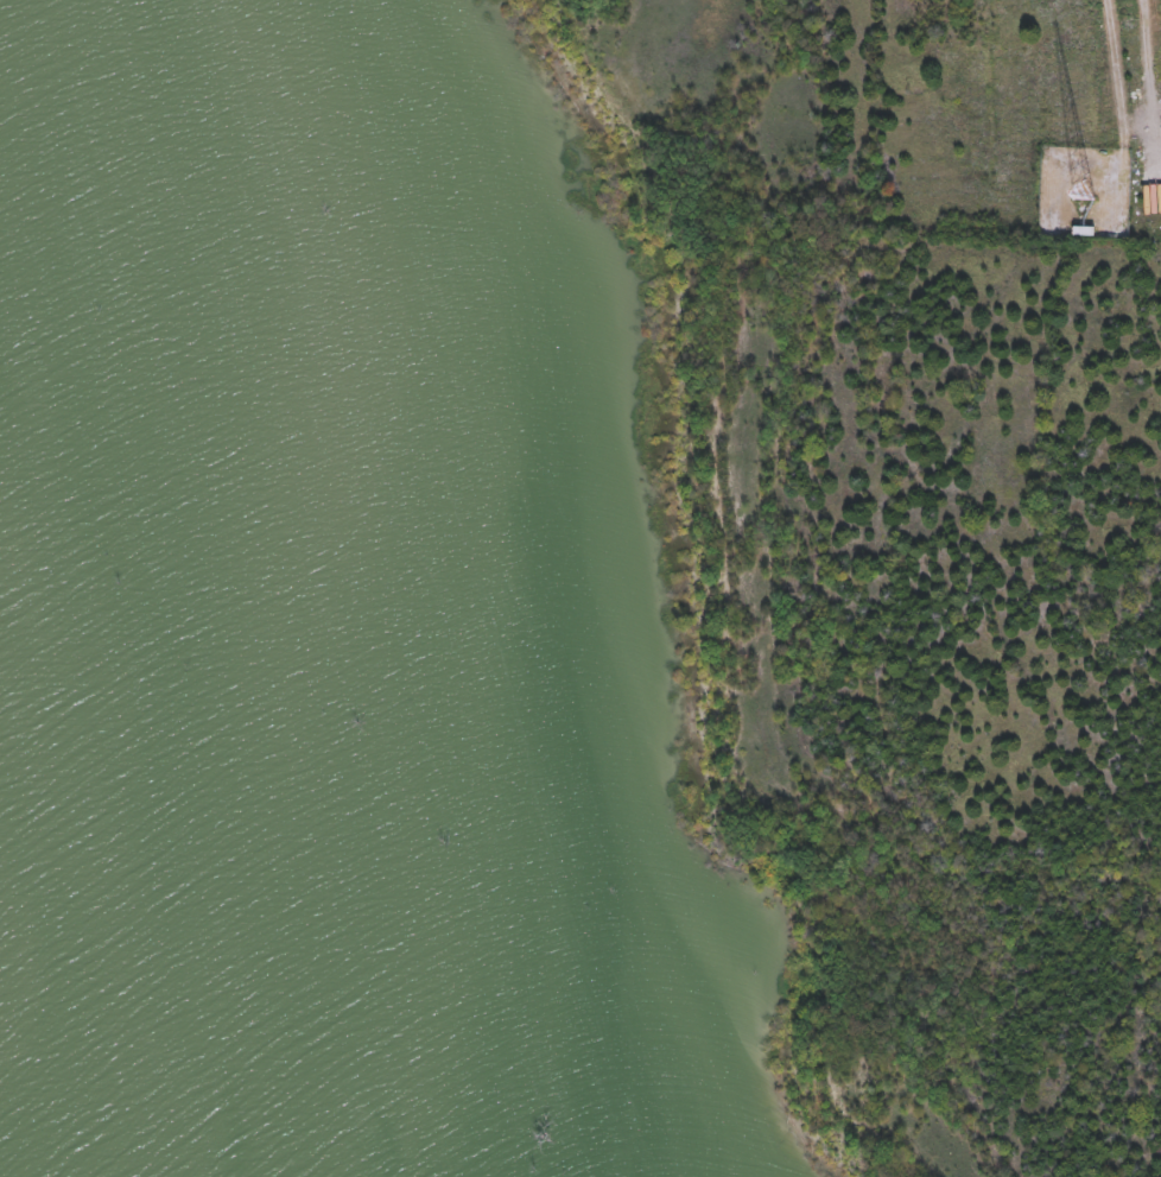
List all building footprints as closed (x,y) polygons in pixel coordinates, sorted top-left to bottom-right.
[(1092,228),(1092,236),(1073,236),(1073,228),(1092,228)]
